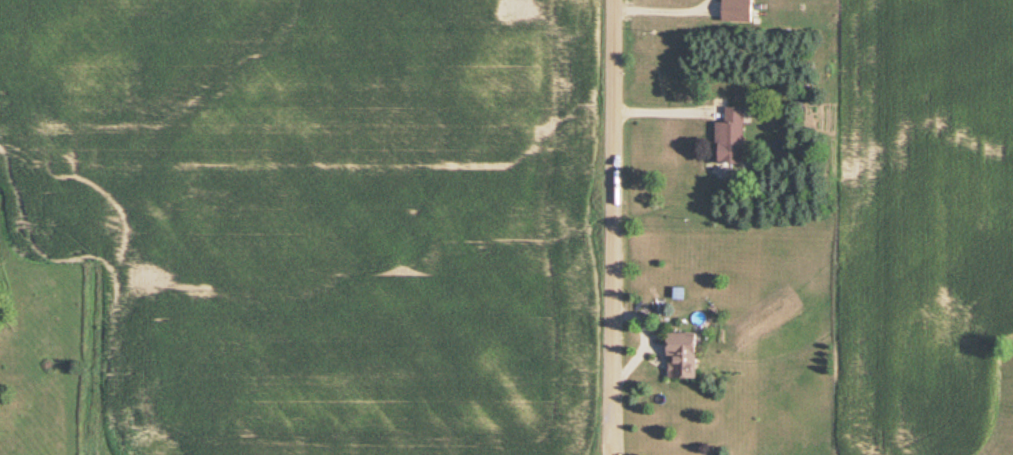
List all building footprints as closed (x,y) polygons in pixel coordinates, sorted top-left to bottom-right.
[(750,23),(750,0),(722,0),(722,23),(750,23)] [(716,123),(715,164),(742,164),(743,109),(724,109),(724,123),(716,123)] [(695,334),(666,334),(666,379),(695,379),(695,334)]
